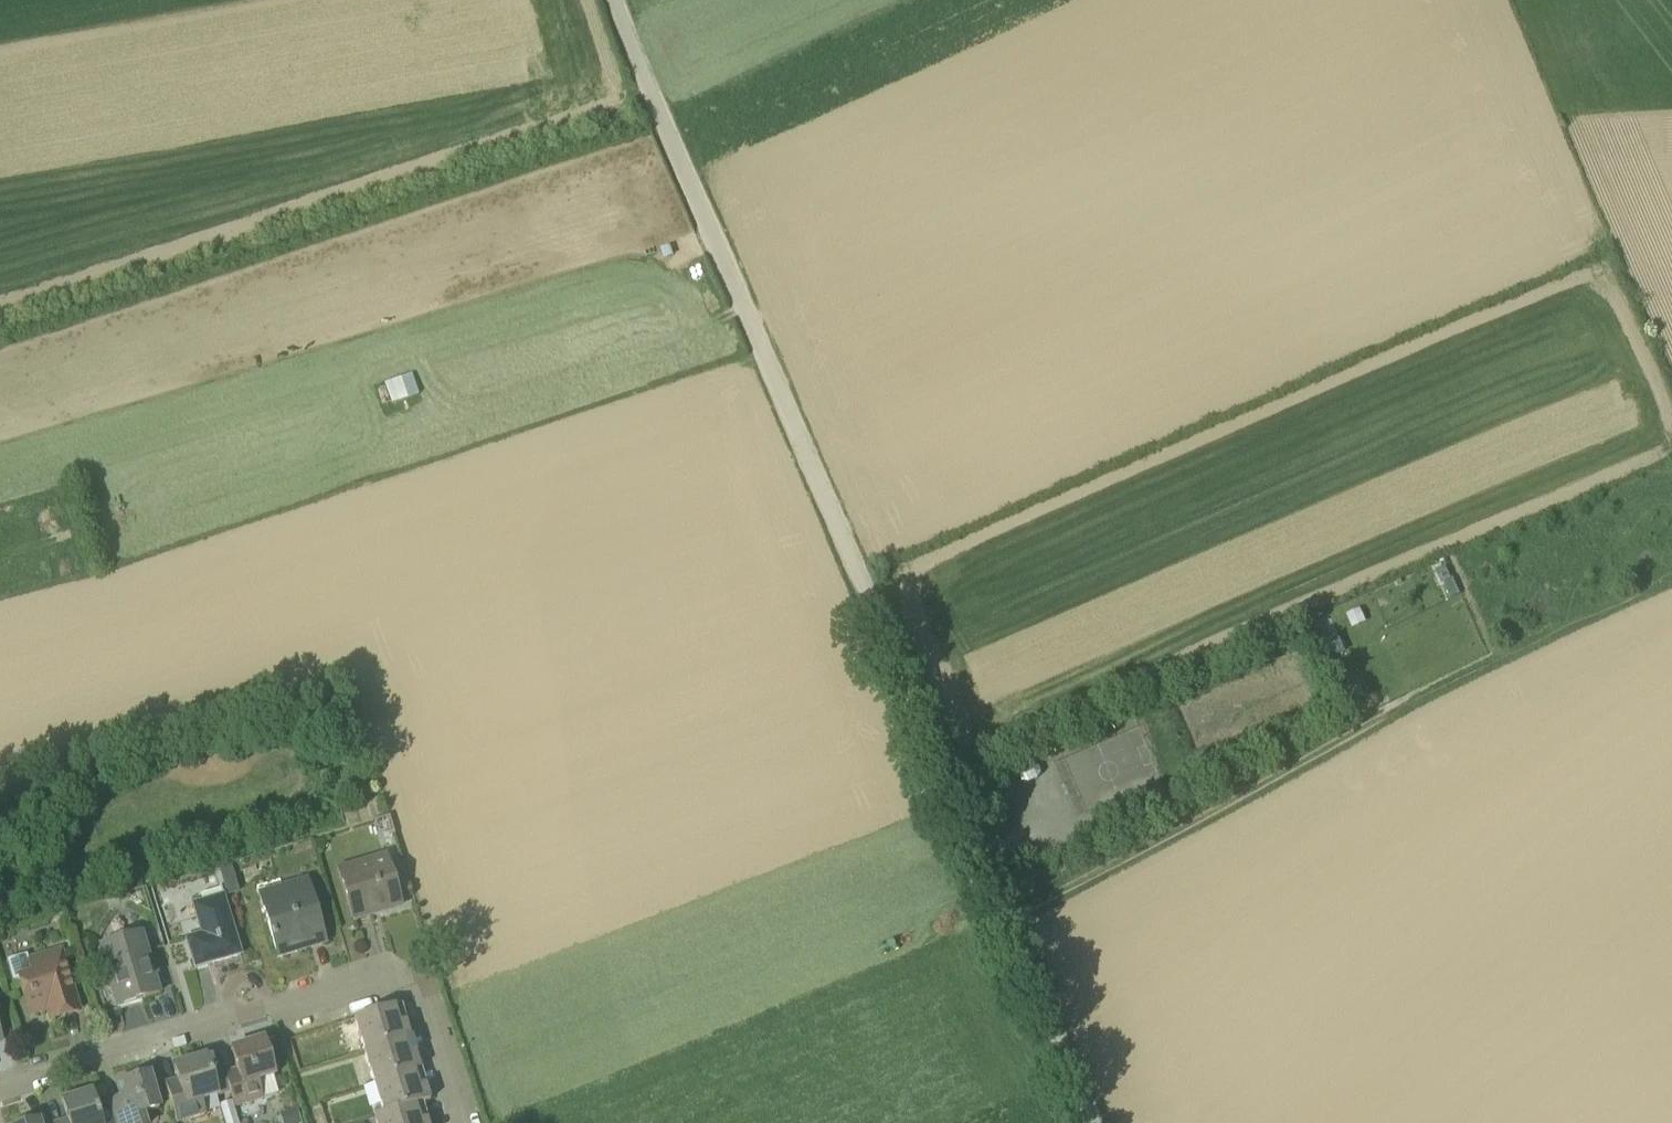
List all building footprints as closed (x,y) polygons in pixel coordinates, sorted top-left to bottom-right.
[(383,381),(388,402),(418,394),(413,373),(383,381)] [(1446,565),(1436,570),(1442,584),(1452,579),(1446,565)] [(384,856),(338,870),(354,921),(400,906),(384,856)] [(323,938),(305,878),(257,892),(262,909),(278,958),(297,951),(296,946),(323,938)] [(202,895),(204,902),(193,905),(202,934),(186,939),(195,969),(240,955),(220,889),(202,895)] [(159,993),(142,934),(99,947),(117,1006),(159,993)] [(13,982),(19,980),(29,1014),(47,1009),(50,1020),(79,1011),(61,952),(30,962),(28,954),(7,960),(13,982)] [(364,1052),(403,1040),(410,1038),(405,1022),(399,1024),(394,1008),(400,1006),(399,1005),(354,1019),(364,1052)] [(237,1073),(226,1076),(225,1076),(229,1092),(234,1107),(261,1099),(256,1082),(273,1076),(263,1040),(231,1050),(237,1073)] [(374,1084),(413,1072),(419,1070),(414,1053),(408,1055),(403,1040),(364,1052),(374,1084)] [(229,1092),(225,1076),(226,1076),(225,1073),(211,1077),(205,1058),(186,1063),(187,1069),(175,1072),(179,1088),(167,1092),(176,1122),(177,1122),(204,1115),(200,1100),(229,1092)] [(413,1072),(374,1084),(383,1114),(373,1117),(373,1119),(415,1106),(429,1101),(424,1085),(418,1087),(413,1072)] [(110,1111),(113,1121),(114,1122),(144,1122),(141,1114),(158,1108),(148,1075),(116,1084),(121,1099),(109,1103),(109,1101),(108,1102),(110,1111)] [(113,1121),(110,1111),(98,1115),(91,1092),(61,1101),(67,1120),(58,1122),(114,1122),(113,1121)] [(426,1119),(419,1121),(415,1106),(373,1119),(375,1122),(427,1122),(426,1119)]
